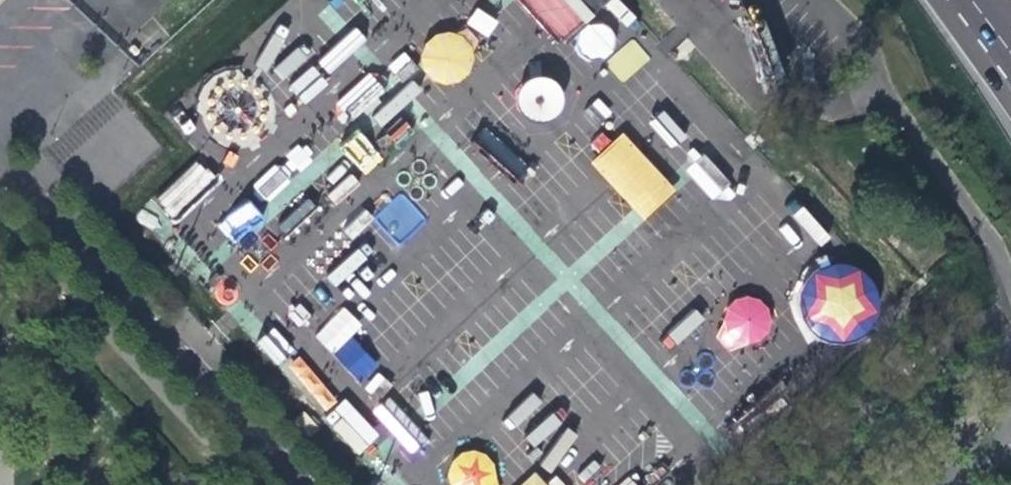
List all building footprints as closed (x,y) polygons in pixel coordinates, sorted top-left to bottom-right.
[(474,7),(466,26),(490,36),(498,18),(474,7)] [(422,78),(471,82),(475,36),(426,32),(422,78)] [(568,107),(544,71),(514,90),(538,127),(568,107)] [(358,134),(344,147),(367,171),(381,158),(358,134)] [(708,196),(726,183),(706,155),(688,168),(708,196)] [(157,200),(173,216),(213,178),(197,162),(157,200)] [(373,218),(399,245),(427,219),(401,192),(373,218)] [(219,227),(233,241),(261,214),(247,200),(219,227)] [(327,418),(356,454),(377,437),(347,401),(327,418)] [(453,484),(507,484),(473,448),(443,475),(453,484)]
